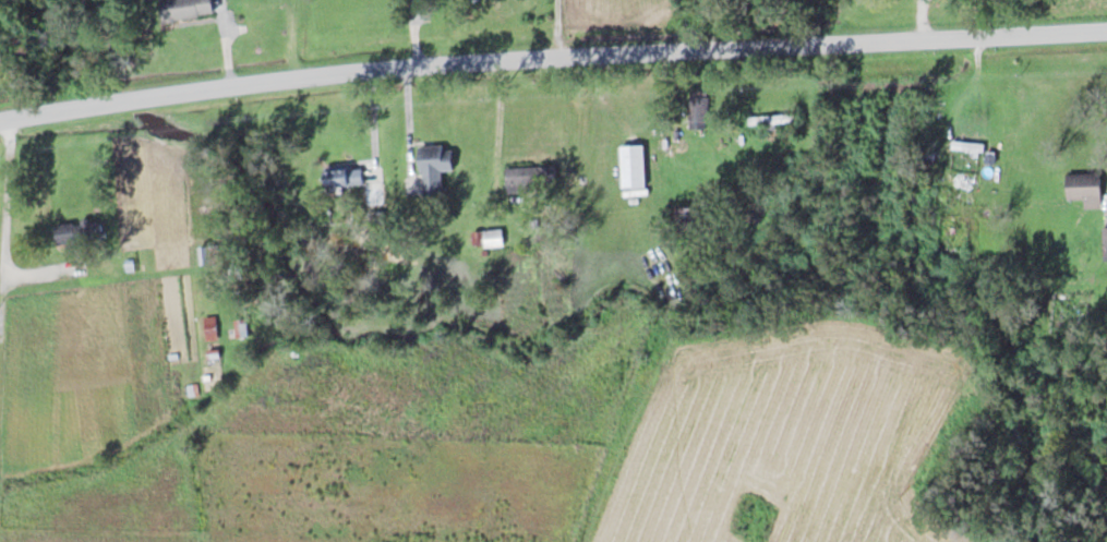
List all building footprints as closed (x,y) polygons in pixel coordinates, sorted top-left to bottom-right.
[(164,21),(215,16),(213,0),(161,0),(164,21)] [(708,96),(691,96),(691,129),(708,129),(708,96)] [(749,124),(796,124),(796,115),(749,115),(749,124)] [(985,142),(954,142),(954,151),(985,151),(985,142)] [(646,145),(622,145),(622,189),(646,189),(646,145)] [(325,187),(363,187),(363,166),(325,166),(325,187)] [(507,167),(507,193),(557,192),(557,166),(507,167)] [(1103,207),(1103,172),(1068,172),(1068,199),(1085,199),(1085,207),(1103,207)] [(675,226),(701,226),(701,205),(675,205),(675,226)] [(56,223),(57,247),(103,245),(101,220),(56,223)] [(504,230),(464,230),(464,247),(504,247),(504,230)] [(200,246),(200,265),(220,264),(220,245),(200,246)] [(217,339),(217,316),(206,316),(206,339),(217,339)] [(248,337),(248,320),(237,320),(237,337),(248,337)]
